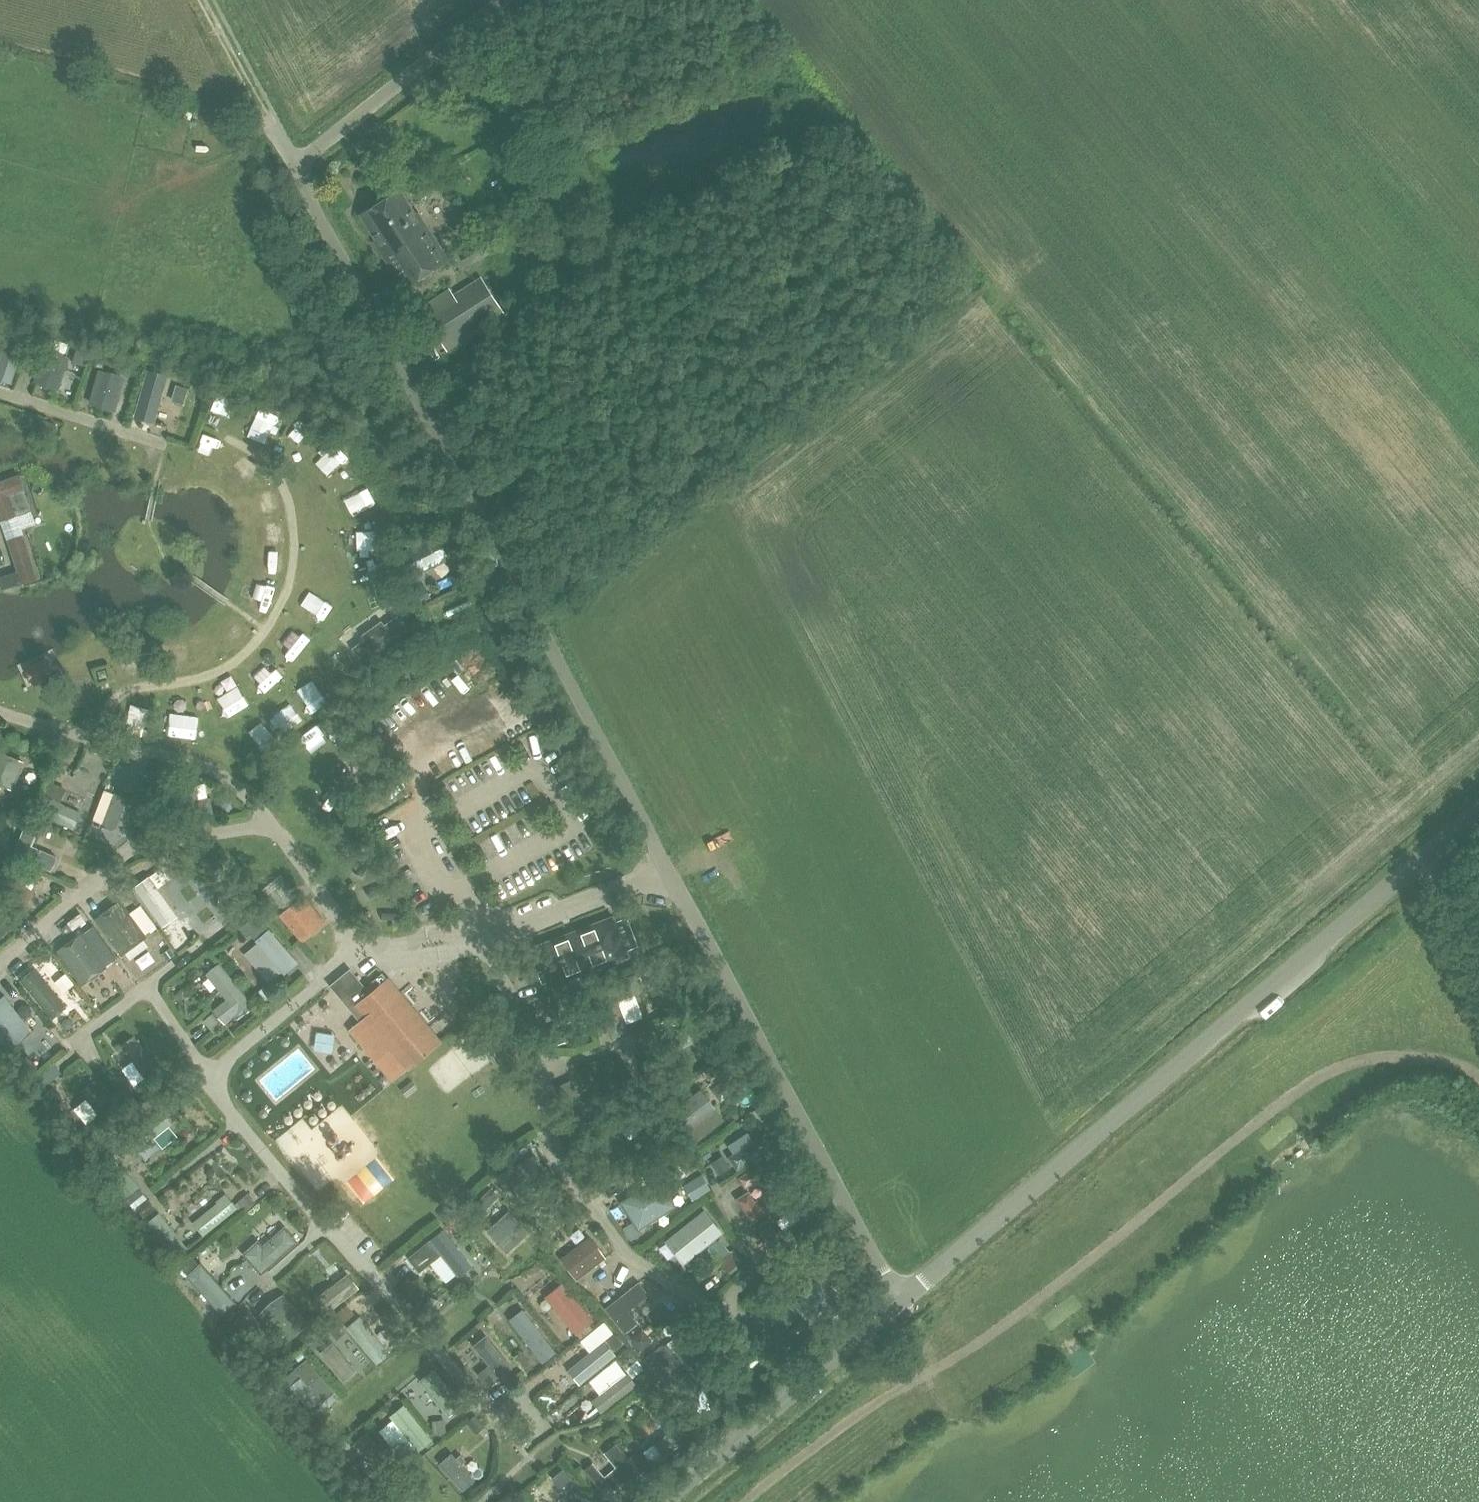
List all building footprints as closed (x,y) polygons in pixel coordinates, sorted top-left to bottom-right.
[(449,260),(419,211),(415,214),(400,190),(361,213),(378,240),(375,242),(403,288),(449,260)] [(448,350),(454,346),(505,313),(482,277),(454,295),(451,289),(421,308),(448,350)] [(25,337),(7,331),(0,351),(0,378),(10,382),(25,337)] [(59,389),(70,356),(44,347),(33,381),(59,389)] [(78,350),(74,362),(87,366),(91,354),(78,350)] [(115,410),(124,375),(98,368),(88,402),(115,410)] [(151,420),(164,375),(147,370),(133,415),(137,416),(139,418),(146,420),(148,420),(151,420)] [(183,403),(188,386),(176,383),(171,400),(183,403)] [(21,473),(7,477),(0,479),(0,514),(2,519),(21,512),(22,513),(29,511),(29,510),(33,509),(21,473)] [(0,576),(0,582),(2,588),(22,582),(38,577),(24,533),(8,538),(18,570),(0,576)] [(447,559),(437,537),(401,554),(411,576),(447,559)] [(397,616),(352,648),(363,663),(408,631),(397,616)] [(26,665),(35,684),(57,673),(48,654),(26,665)] [(457,659),(449,665),(457,674),(464,669),(457,659)] [(389,716),(402,735),(434,713),(443,725),(460,713),(454,704),(471,693),(477,701),(484,696),(470,675),(452,687),(446,677),(389,716)] [(27,760),(1,748),(0,750),(0,782),(15,789),(27,760)] [(455,770),(477,758),(471,748),(449,760),(455,770)] [(399,779),(392,794),(401,798),(408,784),(399,779)] [(84,813),(62,802),(68,788),(52,780),(37,811),(76,829),(84,813)] [(104,795),(93,825),(103,828),(102,831),(129,841),(141,808),(114,798),(114,799),(104,795)] [(203,803),(170,810),(173,827),(215,818),(211,801),(203,803)] [(393,845),(411,835),(406,827),(388,838),(393,845)] [(59,855),(34,844),(21,839),(14,854),(53,871),(59,855)] [(362,856),(356,872),(362,875),(369,859),(362,856)] [(0,868),(0,893),(26,908),(37,890),(0,868)] [(179,914),(150,875),(135,886),(163,926),(179,914)] [(383,885),(367,891),(369,897),(385,892),(383,885)] [(207,903),(227,903),(227,893),(206,893),(207,903)] [(148,936),(120,899),(96,918),(123,954),(148,936)] [(299,901),(282,915),(303,940),(319,926),(299,901)] [(400,914),(383,913),(383,920),(400,921),(400,914)] [(81,914),(68,923),(73,930),(86,921),(81,914)] [(248,938),(265,924),(257,916),(241,930),(248,938)] [(0,924),(0,940),(16,928),(8,918),(0,924)] [(542,982),(543,983),(550,981),(551,983),(625,955),(612,920),(537,948),(545,970),(539,973),(543,982),(542,982)] [(258,943),(244,954),(269,984),(283,972),(284,974),(298,962),(269,928),(255,940),(258,943)] [(107,966),(82,931),(58,949),(83,984),(86,982),(88,985),(106,973),(103,969),(107,966)] [(253,1000),(222,960),(207,972),(228,997),(215,1008),(226,1022),(253,1000)] [(68,1005),(36,967),(21,979),(53,1018),(68,1005)] [(335,981),(330,985),(334,990),(343,1000),(361,1022),(350,1031),(364,1048),(374,1061),(392,1046),(409,1067),(422,1056),(424,1058),(429,1054),(427,1052),(440,1042),(414,1011),(389,981),(381,971),(364,985),(350,969),(335,981)] [(637,974),(594,990),(612,1038),(629,1032),(617,1001),(644,991),(637,974)] [(0,998),(0,1041),(7,1051),(31,1031),(4,995),(0,998)] [(709,995),(699,1000),(704,1010),(714,1005),(709,995)] [(583,1017),(565,1024),(571,1040),(589,1033),(583,1017)] [(166,1079),(133,1034),(120,1044),(144,1077),(138,1082),(146,1093),(166,1079)] [(28,1056),(18,1064),(27,1074),(37,1066),(28,1056)] [(592,1119),(604,1111),(597,1096),(584,1103),(573,1079),(558,1087),(580,1134),(595,1126),(592,1119)] [(124,1116),(95,1080),(81,1093),(100,1114),(81,1130),(93,1144),(124,1116)] [(720,1110),(701,1089),(670,1113),(689,1134),(720,1110)] [(160,1110),(125,1139),(135,1152),(154,1137),(170,1124),(171,1123),(160,1110)] [(668,1141),(646,1111),(633,1120),(656,1151),(668,1141)] [(754,1140),(748,1131),(729,1144),(735,1153),(729,1156),(738,1170),(774,1147),(765,1134),(754,1140)] [(675,1139),(686,1153),(696,1146),(685,1132),(675,1139)] [(124,1197),(137,1186),(110,1152),(96,1163),(124,1197)] [(520,1162),(497,1176),(504,1188),(509,1185),(510,1186),(518,1200),(551,1180),(543,1166),(528,1176),(520,1162)] [(745,1189),(762,1178),(755,1166),(738,1177),(745,1189)] [(694,1200),(713,1189),(703,1174),(685,1185),(694,1200)] [(678,1208),(659,1178),(621,1201),(639,1232),(678,1208)] [(752,1223),(786,1202),(777,1187),(756,1200),(749,1190),(736,1198),(752,1223)] [(484,1211),(499,1196),(491,1188),(476,1202),(484,1211)] [(204,1235),(238,1208),(226,1193),(216,1201),(217,1202),(193,1222),(204,1235)] [(156,1208),(148,1198),(136,1208),(145,1218),(156,1208)] [(684,1265),(724,1233),(705,1209),(665,1241),(684,1265)] [(187,1248),(158,1212),(145,1222),(174,1259),(187,1248)] [(508,1212),(488,1231),(507,1252),(528,1233),(508,1212)] [(773,1260),(780,1255),(817,1231),(808,1218),(787,1232),(783,1226),(761,1241),(773,1260)] [(296,1242),(285,1229),(263,1248),(258,1242),(244,1254),(261,1273),(296,1242)] [(419,1273),(442,1254),(459,1275),(472,1265),(443,1229),(407,1257),(419,1273)] [(577,1280),(578,1279),(606,1258),(590,1236),(560,1259),(577,1280)] [(199,1264),(192,1256),(180,1266),(188,1275),(187,1276),(222,1316),(237,1302),(201,1263),(199,1264)] [(325,1315),(359,1288),(347,1273),(313,1299),(325,1315)] [(793,1303),(810,1326),(843,1299),(825,1275),(792,1302),(793,1303)] [(623,1334),(638,1322),(629,1311),(650,1294),(639,1281),(604,1309),(623,1334)] [(594,1321),(563,1282),(544,1297),(576,1336),(594,1321)] [(285,1293),(259,1314),(285,1344),(310,1324),(285,1293)] [(542,1362),(556,1351),(522,1307),(508,1318),(542,1362)] [(360,1314),(346,1325),(377,1363),(391,1352),(360,1314)] [(336,1315),(326,1323),(334,1333),(344,1326),(336,1315)] [(582,1340),(591,1351),(614,1332),(604,1320),(582,1340)] [(487,1333),(474,1344),(490,1364),(478,1375),(489,1387),(501,1377),(514,1366),(487,1333)] [(315,1352),(340,1382),(354,1371),(330,1340),(315,1352)] [(605,1341),(570,1371),(582,1385),(617,1355),(605,1341)] [(666,1384),(699,1357),(688,1342),(667,1359),(658,1348),(645,1358),(666,1384)] [(296,1357),(301,1364),(306,1359),(301,1353),(296,1357)] [(434,1367),(420,1379),(450,1415),(464,1403),(434,1367)] [(634,1381),(624,1368),(590,1397),(600,1409),(634,1381)] [(328,1402),(304,1373),(290,1385),(314,1413),(328,1402)] [(652,1463),(690,1435),(664,1401),(651,1412),(668,1434),(643,1452),(652,1463)] [(405,1404),(390,1416),(419,1451),(426,1445),(429,1447),(433,1443),(431,1441),(434,1439),(405,1404)] [(445,1419),(434,1421),(436,1436),(447,1434),(445,1419)] [(355,1442),(382,1475),(397,1463),(370,1429),(355,1442)] [(584,1470),(601,1490),(609,1484),(615,1490),(640,1470),(617,1442),(604,1453),(616,1467),(605,1476),(593,1462),(584,1470)] [(475,1480),(452,1454),(440,1464),(463,1490),(475,1480)] [(563,1468),(552,1478),(571,1501),(592,1501),(563,1468)]
